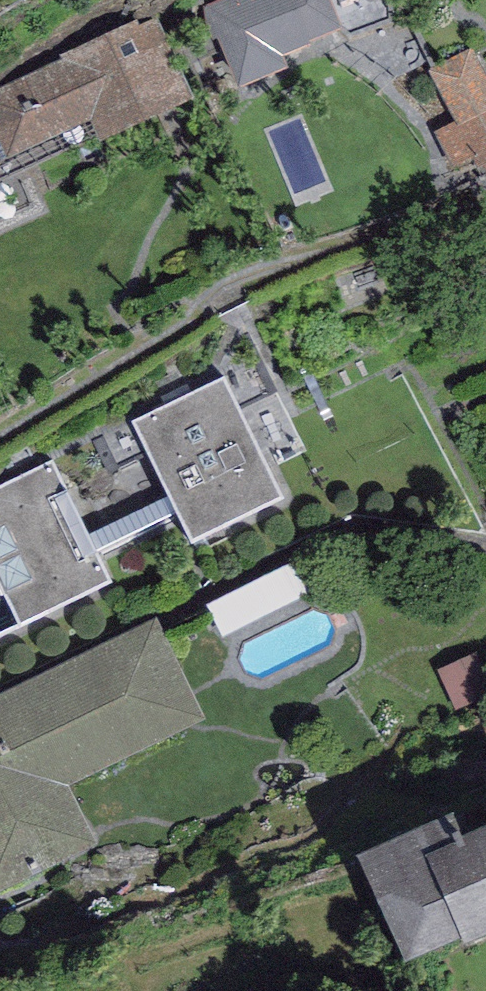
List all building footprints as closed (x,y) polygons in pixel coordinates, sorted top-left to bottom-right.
[(207,3),(239,82),(288,62),(284,52),(311,41),(310,38),(341,25),(331,0),(215,0),(207,3)] [(0,87),(0,141),(7,156),(90,119),(97,136),(192,94),(157,16),(138,24),(136,18),(60,52),(64,59),(0,87)] [(474,155),(485,149),(485,44),(433,69),(474,155)] [(225,372),(132,417),(191,538),(284,493),(225,372)] [(0,485),(0,583),(20,623),(111,578),(52,459),(0,485)] [(303,569),(221,600),(231,627),(313,597),(303,569)] [(0,690),(0,889),(98,843),(69,783),(207,718),(158,616),(0,690)] [(376,839),(429,948),(485,920),(485,813),(485,814),(474,791),(376,839)]
